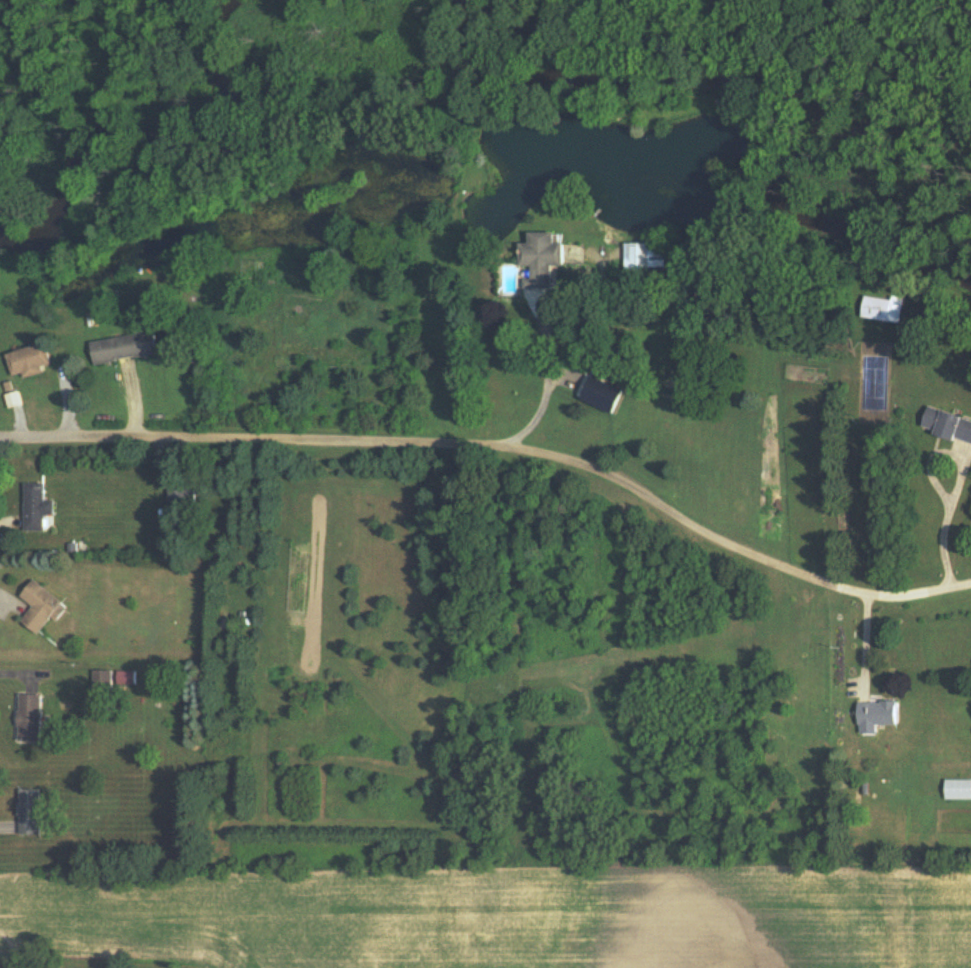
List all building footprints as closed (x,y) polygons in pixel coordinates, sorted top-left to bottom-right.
[(565,265),(565,243),(557,243),(557,232),(531,232),(531,243),(522,243),(522,267),(534,267),(533,279),(525,279),(525,289),(555,289),(555,265),(565,265)] [(665,242),(626,242),(626,269),(665,269),(665,242)] [(904,298),(867,293),(864,318),(901,323),(904,298)] [(96,364),(159,354),(155,331),(92,341),(96,364)] [(8,353),(14,377),(54,367),(47,342),(8,353)] [(930,407),(923,430),(970,444),(970,418),(930,407)] [(26,531),(45,531),(45,515),(55,515),(55,501),(45,501),(45,483),(26,483),(26,531)] [(52,617),(57,621),(68,608),(34,581),(21,597),(34,606),(22,621),(39,634),(52,617)] [(93,695),(112,695),(112,670),(93,670),(93,695)] [(42,694),(20,694),(20,740),(42,740),(42,694)] [(878,724),(898,724),(898,701),(860,701),(859,733),(878,733),(878,724)] [(945,778),(945,799),(970,799),(970,778),(945,778)] [(40,789),(20,789),(20,834),(40,834),(40,789)]
